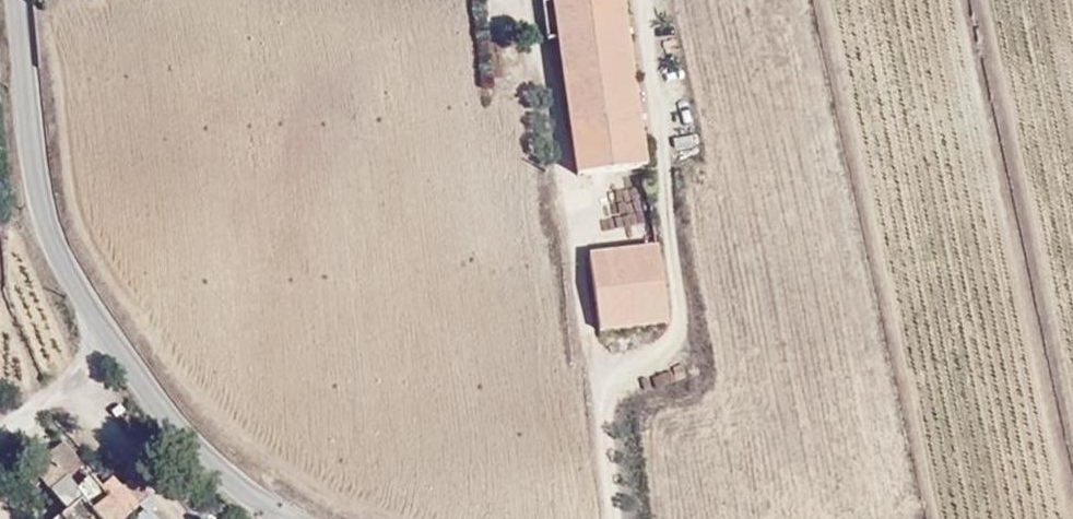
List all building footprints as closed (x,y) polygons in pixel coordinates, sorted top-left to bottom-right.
[(551,0),(537,0),(545,50),(559,47),(551,0)] [(620,0),(551,0),(559,47),(553,48),(571,189),(599,185),(577,53),(626,41),(620,0)] [(646,178),(626,41),(577,53),(599,185),(646,178)] [(668,338),(658,257),(612,263),(614,275),(617,299),(589,307),(595,347),(668,338)] [(617,299),(614,275),(612,263),(584,266),(589,307),(617,299)] [(87,476),(59,441),(45,453),(73,488),(87,476)] [(136,517),(145,513),(135,504),(125,493),(110,506),(95,487),(87,476),(73,488),(45,453),(27,468),(60,513),(65,518),(134,518),(136,517)] [(115,471),(109,478),(135,504),(142,497),(115,471)] [(110,506),(125,493),(109,478),(95,487),(110,506)]
